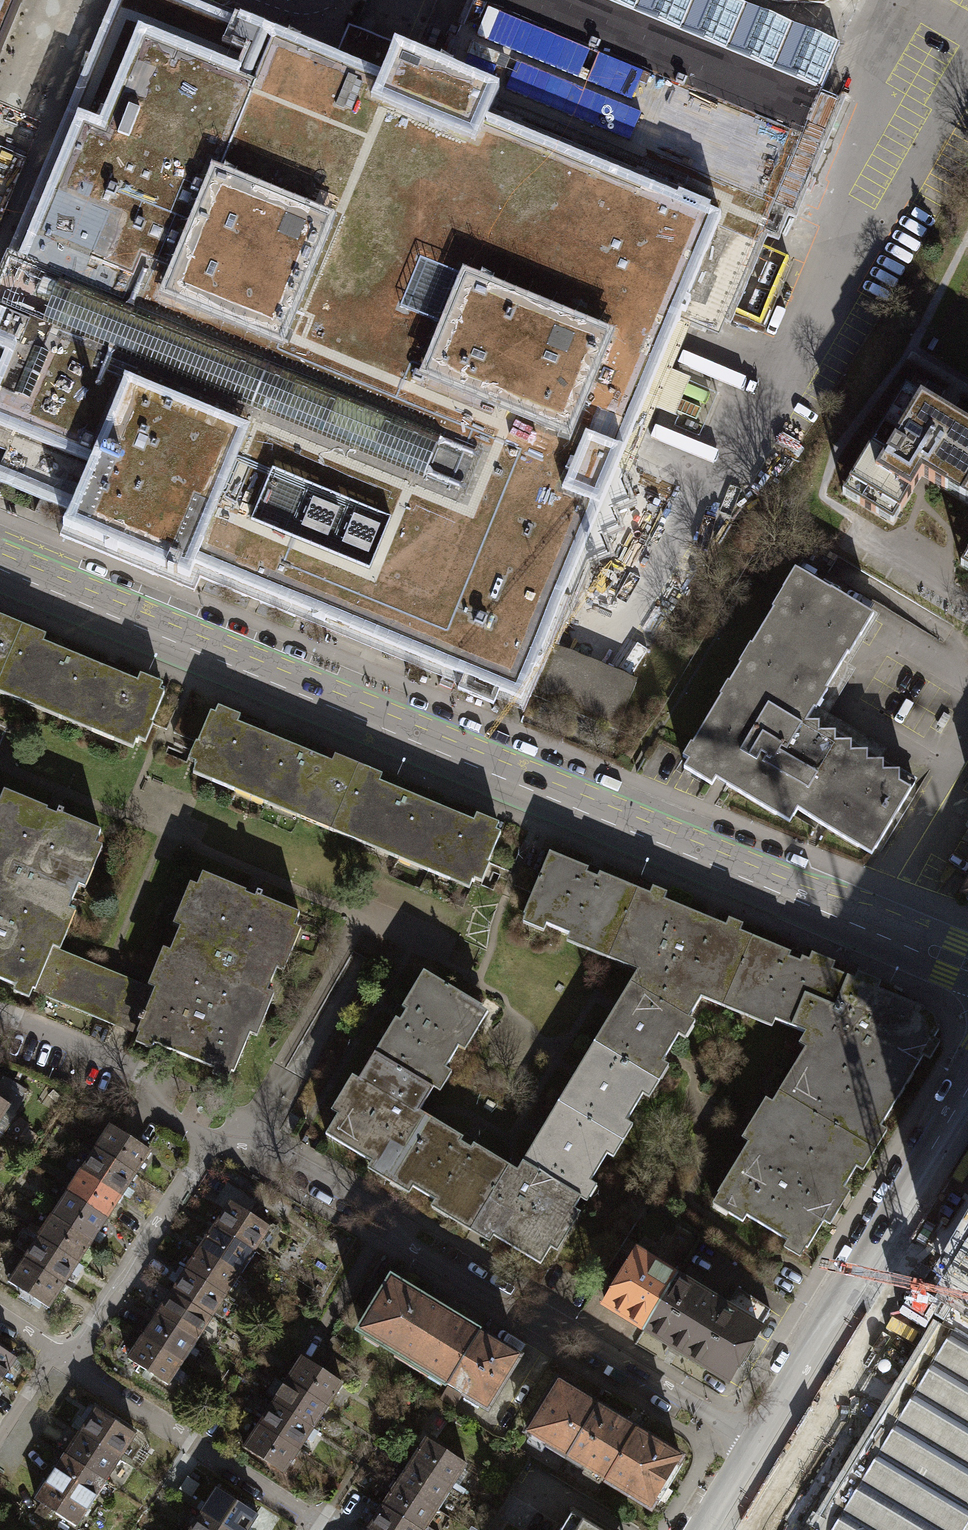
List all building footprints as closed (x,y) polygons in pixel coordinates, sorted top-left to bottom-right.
[(517,691),(518,689),(617,729),(636,683),(551,648),(556,635),(543,630),(681,298),(727,317),(774,205),(807,125),(548,18),(555,2),(550,0),(531,0),(527,9),(518,5),(505,0),(475,0),(443,77),(359,42),(347,73),(316,60),(272,42),(265,59),(228,44),(234,30),(161,0),(139,0),(137,6),(133,5),(104,73),(23,267),(11,262),(9,261),(0,283),(0,309),(5,311),(3,317),(0,324),(0,442),(9,445),(4,457),(85,490),(80,504),(71,524),(186,572),(192,557),(377,633),(517,691)] [(24,0),(0,0),(0,57),(24,0)] [(23,267),(133,5),(137,6),(139,0),(121,0),(11,262),(23,267)] [(555,2),(548,18),(807,125),(774,205),(793,213),(838,103),(591,0),(550,0),(555,2)] [(719,337),(727,317),(681,298),(543,630),(556,635),(551,648),(636,683),(638,679),(554,644),(571,602),(575,604),(656,409),(675,417),(691,379),(672,371),(691,325),(719,337)] [(842,494),(893,524),(912,493),(922,476),(962,501),(967,491),(967,427),(906,390),(842,494)] [(85,490),(4,457),(9,445),(0,442),(0,471),(80,504),(85,490)] [(911,791),(899,784),(899,772),(883,772),(883,762),(867,763),(867,753),(851,752),(851,743),(835,743),(835,734),(819,733),(819,724),(806,723),(857,639),(859,640),(874,617),(837,595),(795,570),(783,590),(785,592),(691,745),(696,748),(684,768),(712,785),(716,779),(776,815),(780,809),(793,817),(797,810),(858,847),(862,841),(875,849),(911,791)] [(15,625),(0,619),(0,662),(15,625)] [(0,662),(0,697),(125,748),(128,741),(138,745),(159,693),(155,692),(159,684),(135,674),(131,683),(37,644),(41,636),(15,625),(0,662)] [(327,830),(355,763),(331,753),(327,762),(232,723),(235,714),(212,705),(209,713),(204,711),(184,759),(193,763),(189,773),(327,830)] [(355,763),(327,830),(464,886),(467,879),(477,883),(498,832),(494,830),(498,822),(474,812),(471,821),(377,782),(380,774),(355,763)] [(0,793),(0,979),(12,984),(9,993),(24,999),(28,990),(46,945),(54,948),(68,914),(62,912),(72,887),(79,890),(97,847),(89,844),(94,831),(0,793)] [(293,914),(197,875),(192,886),(185,883),(168,924),(174,927),(164,952),(158,949),(143,985),(151,988),(133,1033),(130,1041),(147,1048),(150,1042),(211,1067),(208,1076),(223,1082),(246,1027),(254,1030),(267,997),(261,995),(271,970),(278,972),(296,930),(289,926),(293,914)] [(54,948),(46,945),(28,990),(133,1033),(151,988),(143,985),(54,948)] [(105,1126),(91,1148),(131,1174),(145,1151),(105,1126)] [(91,1148),(76,1171),(117,1196),(131,1174),(91,1148)] [(76,1171),(62,1193),(102,1219),(117,1196),(76,1171)] [(225,1202),(244,1214),(251,1203),(226,1187),(218,1199),(225,1202)] [(62,1193),(47,1215),(88,1241),(102,1219),(62,1193)] [(244,1214),(225,1202),(210,1225),(251,1251),(265,1229),(244,1214)] [(47,1215),(32,1237),(73,1263),(88,1241),(47,1215)] [(251,1251),(210,1225),(196,1247),(236,1273),(251,1251)] [(32,1237),(18,1260),(59,1286),(73,1263),(32,1237)] [(236,1273),(196,1247),(181,1269),(222,1295),(236,1273)] [(643,1336),(677,1279),(634,1253),(599,1311),(643,1336)] [(18,1260),(3,1282),(45,1308),(59,1286),(18,1260)] [(222,1295),(181,1269),(167,1291),(207,1318),(222,1295)] [(354,1331),(444,1386),(476,1334),(385,1279),(354,1331)] [(721,1306),(677,1279),(643,1336),(730,1390),(763,1331),(757,1328),(721,1306)] [(941,1279),(900,1288),(841,1385),(843,1387),(756,1529),(964,1529),(967,1524),(967,1295),(941,1279)] [(732,1288),(721,1306),(757,1328),(768,1310),(732,1288)] [(207,1318),(167,1291),(152,1314),(193,1340),(207,1318)] [(193,1340),(152,1314),(138,1336),(178,1362),(193,1340)] [(514,1357),(476,1334),(444,1386),(482,1409),(514,1357)] [(178,1362),(138,1336),(123,1358),(163,1385),(178,1362)] [(0,1351),(0,1375),(11,1358),(0,1351)] [(338,1384),(298,1358),(283,1380),(324,1406),(338,1384)] [(324,1406),(283,1380),(269,1402),(309,1429),(324,1406)] [(562,1457),(593,1406),(554,1382),(523,1433),(562,1457)] [(309,1429),(269,1402),(254,1424),(294,1451),(309,1429)] [(562,1457),(601,1480),(632,1429),(593,1406),(562,1457)] [(130,1435),(91,1409),(76,1432),(115,1458),(130,1435)] [(294,1451),(254,1424),(239,1447),(280,1473),(294,1451)] [(677,1457),(632,1429),(601,1480),(646,1508),(677,1457)] [(115,1458),(76,1432),(61,1455),(101,1480),(115,1458)] [(447,1486),(462,1464),(421,1438),(407,1461),(447,1486)] [(101,1480),(61,1455),(46,1477),(86,1503),(101,1480)] [(433,1509),(447,1486),(407,1461),(393,1483),(433,1509)] [(86,1503),(46,1477),(31,1500),(71,1525),(86,1503)] [(433,1509),(393,1483),(378,1505),(417,1529),(419,1529),(433,1509)] [(212,1489),(197,1512),(225,1529),(242,1529),(252,1515),(212,1489)] [(378,1505),(364,1528),(366,1529),(417,1529),(378,1505)] [(197,1512),(185,1529),(225,1529),(197,1512)] [(572,1513),(561,1529),(601,1529),(572,1513)]
